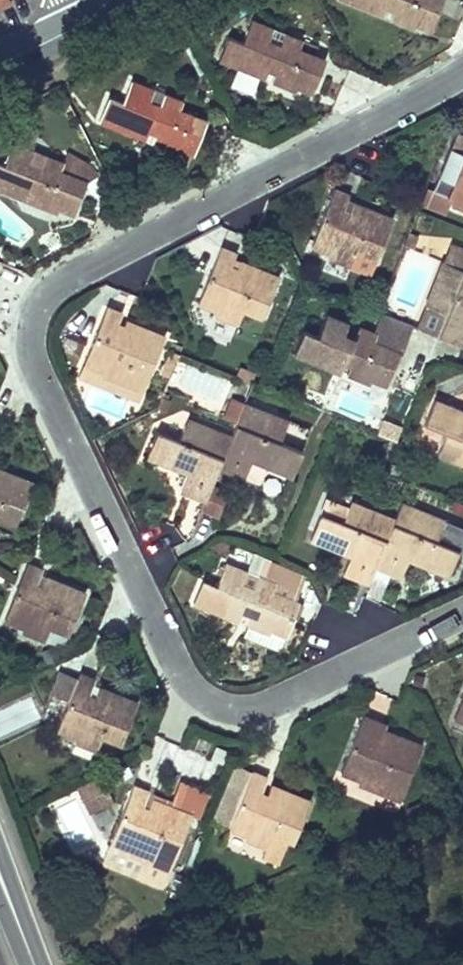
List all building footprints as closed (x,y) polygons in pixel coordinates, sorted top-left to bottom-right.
[(383,14),(386,6),(393,9),(390,17),(413,26),(415,23),(430,29),(441,0),(346,0),(383,14)] [(393,9),(386,6),(383,14),(390,17),(393,9)] [(242,42),(228,36),(219,59),(264,77),(268,69),(275,71),(271,80),(295,89),(296,85),(311,91),(324,59),(314,55),(318,47),(284,33),(279,45),(267,41),(272,28),(250,20),(242,42)] [(275,71),(268,69),(264,77),(271,80),(275,71)] [(181,101),(164,94),(159,106),(148,102),(152,90),(131,81),(122,103),(109,98),(99,121),(145,139),(148,130),(156,133),(153,141),(176,151),(177,147),(192,153),(205,120),(178,110),(181,101)] [(36,132),(19,125),(12,143),(30,149),(36,132)] [(153,141),(156,133),(148,130),(145,139),(153,141)] [(450,196),(450,201),(462,206),(462,157),(462,136),(455,132),(432,189),(450,196)] [(44,155),(40,167),(28,163),(33,150),(30,149),(12,143),(11,142),(3,164),(0,163),(0,189),(26,199),(29,191),(37,194),(33,202),(57,211),(58,208),(73,214),(86,181),(58,170),(62,162),(44,155)] [(40,167),(44,155),(33,150),(28,163),(40,167)] [(62,162),(58,170),(86,181),(96,174),(90,166),(66,153),(62,162)] [(348,194),(333,188),(311,245),(328,252),(328,256),(351,265),(356,251),(375,259),(392,217),(352,202),(347,215),(340,213),(346,199),(348,194)] [(33,202),(37,194),(29,191),(26,199),(33,202)] [(352,202),(346,199),(340,213),(347,215),(352,202)] [(449,243),(442,262),(462,270),(462,249),(449,243)] [(235,252),(220,246),(197,303),(214,309),(215,314),(237,323),(243,309),(262,317),(278,276),(239,260),(235,268),(229,266),(235,252)] [(241,254),(235,252),(229,266),(235,268),(239,260),(241,254)] [(462,346),(462,344),(462,270),(442,262),(416,327),(437,336),(462,346)] [(121,312),(105,306),(83,363),(100,370),(101,374),(142,390),(164,335),(125,320),(122,326),(116,323),(118,317),(121,312)] [(316,335),(302,330),(293,352),(339,370),(342,362),(350,365),(346,373),(370,383),(371,379),(386,385),(410,325),(382,314),(374,333),(358,326),(353,339),(341,334),(346,322),(325,313),(316,335)] [(125,320),(118,317),(116,323),(122,326),(125,320)] [(177,358),(171,356),(168,354),(160,373),(169,376),(177,358)] [(100,370),(83,363),(78,376),(139,400),(142,390),(101,374),(100,370)] [(254,373),(239,368),(235,377),(250,383),(254,373)] [(243,402),(231,398),(223,417),(236,422),(243,402)] [(433,399),(423,424),(446,433),(437,454),(462,464),(462,411),(433,399)] [(263,463),(291,474),(301,449),(309,428),(287,420),(243,402),(236,422),(230,436),(218,467),(243,477),(251,458),(249,455),(254,453),(257,455),(260,462),(263,463)] [(381,417),(376,433),(397,440),(402,424),(381,417)] [(178,440),(156,431),(146,456),(177,468),(184,465),(188,466),(190,470),(186,472),(179,490),(205,500),(218,467),(230,436),(186,418),(178,440)] [(249,455),(251,458),(243,477),(256,482),(263,463),(260,462),(257,455),(254,453),(249,455)] [(386,462),(378,459),(374,469),(382,472),(386,462)] [(397,467),(386,462),(382,472),(393,477),(397,467)] [(15,522),(32,481),(0,468),(0,516),(15,522)] [(225,491),(211,486),(202,509),(216,515),(225,491)] [(309,538),(340,551),(348,546),(352,548),(350,554),(343,572),(368,582),(374,566),(394,518),(350,501),(341,522),(319,513),(309,538)] [(410,553),(413,554),(417,562),(447,574),(457,549),(435,540),(443,519),(400,502),(394,518),(374,566),(400,576),(407,558),(406,555),(410,553)] [(229,543),(220,539),(208,547),(224,554),(229,543)] [(352,548),(348,546),(340,551),(350,554),(352,548)] [(406,555),(407,558),(417,562),(413,554),(410,553),(406,555)] [(215,585),(201,579),(192,602),(238,620),(241,612),(248,615),(245,623),(268,632),(270,628),(285,634),(298,602),(294,600),(304,574),(278,562),(270,559),(263,578),(257,576),(252,588),(241,584),(245,571),(224,563),(215,585)] [(41,568),(26,562),(4,619),(21,626),(21,630),(44,639),(49,626),(67,633),(68,633),(85,591),(45,576),(41,586),(35,584),(39,573),(41,568)] [(257,576),(245,571),(241,584),(252,588),(257,576)] [(41,586),(45,576),(39,573),(35,584),(41,586)] [(245,623),(248,615),(241,612),(238,620),(245,623)] [(67,633),(49,626),(44,639),(57,644),(63,642),(67,633)] [(56,729),(73,736),(74,740),(96,749),(102,735),(121,743),(137,701),(97,685),(93,696),(87,694),(91,683),(93,678),(78,672),(76,679),(60,720),(56,729)] [(43,713),(60,720),(76,679),(59,673),(43,713)] [(97,685),(91,683),(87,694),(93,696),(97,685)] [(452,717),(462,722),(462,690),(452,717)] [(377,720),(362,714),(360,720),(339,771),(357,778),(357,783),(399,799),(421,744),(382,728),(375,726),(377,720)] [(384,723),(377,720),(375,726),(382,728),(384,723)] [(266,776),(251,771),(228,828),(246,834),(246,839),(265,847),(262,856),(278,862),(287,839),(293,841),(309,800),(270,784),(264,798),(258,796),(264,782),(266,776)] [(100,775),(76,788),(89,814),(114,802),(100,775)] [(178,782),(169,805),(191,814),(198,817),(207,794),(178,782)] [(270,784),(264,782),(258,796),(264,798),(270,784)] [(147,790),(132,784),(130,790),(109,841),(127,848),(127,853),(169,869),(191,814),(169,805),(151,798),(145,811),(140,809),(145,796),(147,790)] [(145,811),(151,798),(145,796),(140,809),(145,811)] [(127,848),(109,841),(102,860),(116,865),(115,868),(162,886),(169,869),(127,853),(127,848)]
